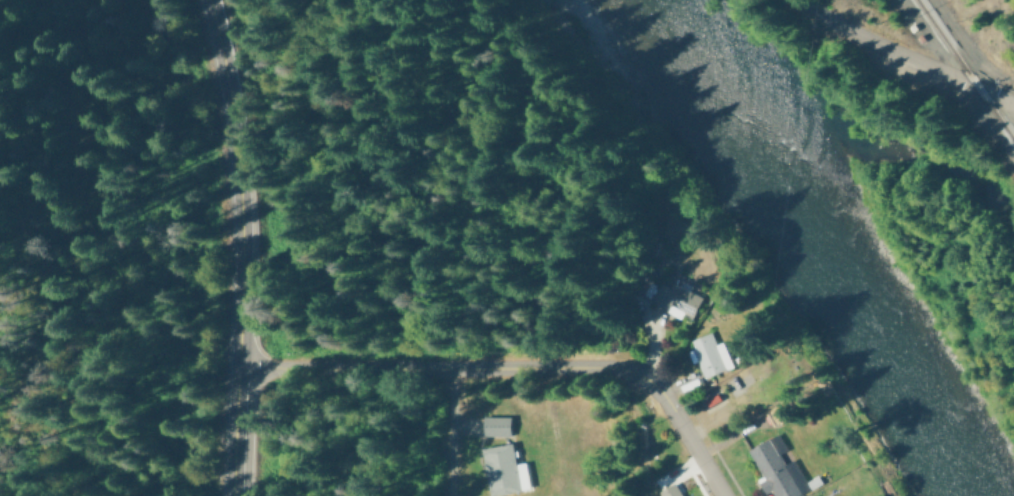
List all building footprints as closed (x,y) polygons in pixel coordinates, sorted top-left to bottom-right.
[(659,282),(650,303),(680,317),(683,311),(692,316),(701,296),(690,291),(692,287),(673,278),(669,286),(659,282)] [(733,366),(723,341),(716,343),(712,331),(691,339),(694,347),(687,350),(692,363),(697,361),(704,378),(733,366)] [(508,435),(507,416),(483,416),(483,435),(508,435)] [(761,476),(757,478),(764,493),(773,489),(776,495),(796,495),(821,485),(817,477),(806,483),(794,458),(784,462),(780,452),(785,449),(778,434),(748,448),(761,476)] [(527,461),(515,462),(512,443),(482,447),(489,495),(531,490),(527,461)] [(662,495),(684,495),(675,481),(658,490),(662,495)]
